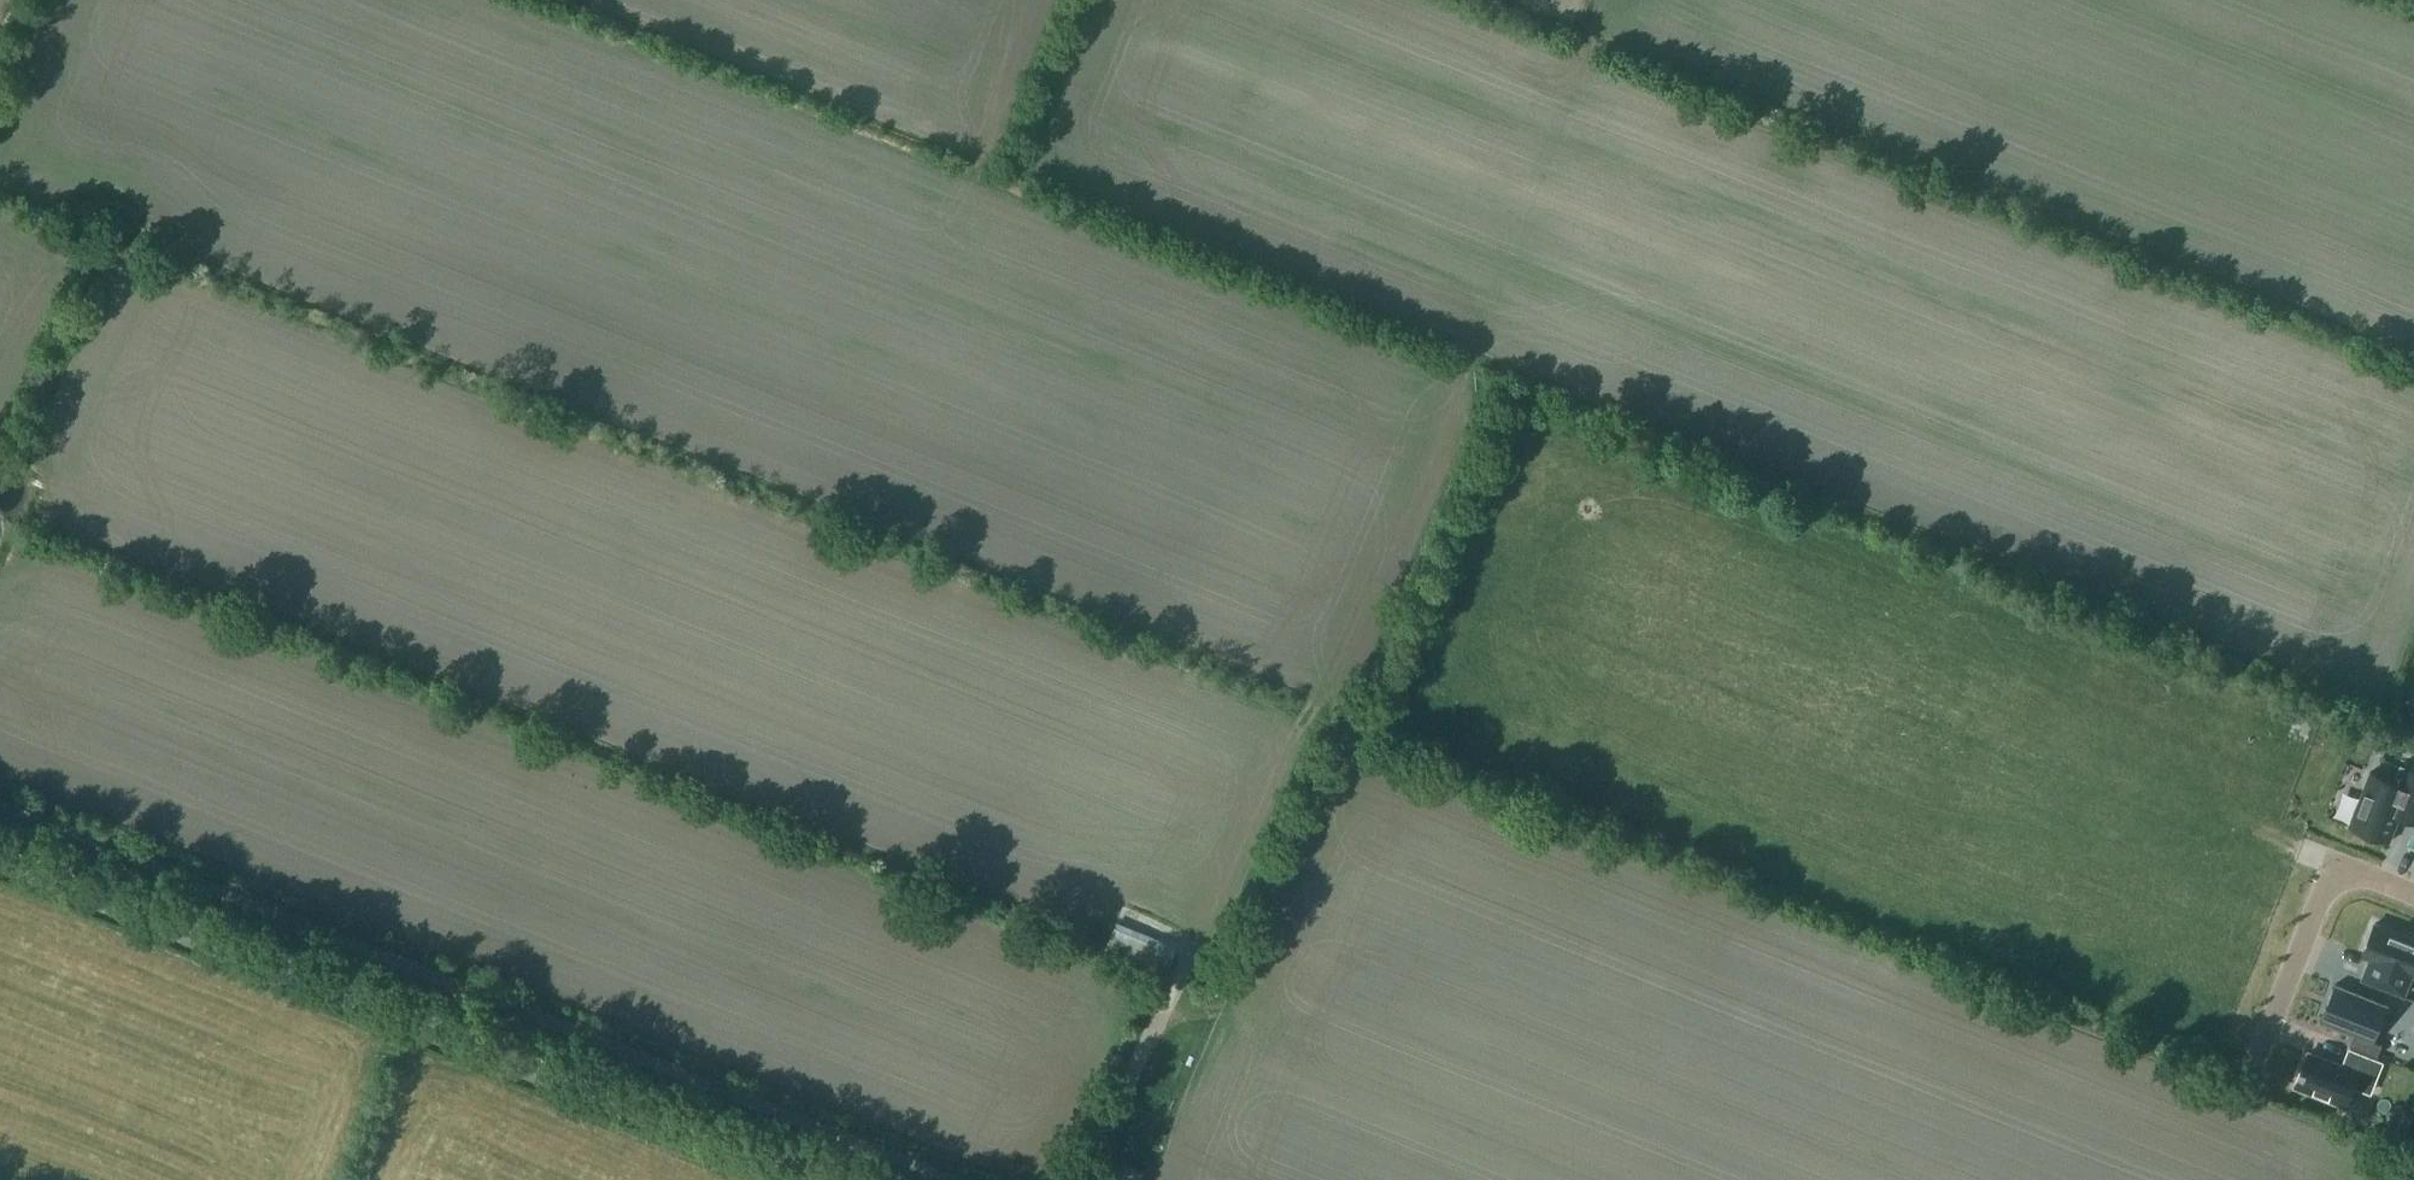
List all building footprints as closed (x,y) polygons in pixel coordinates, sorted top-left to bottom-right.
[(2401,813),(2413,818),(2413,769),(2401,764),(2395,780),(2371,771),(2350,824),(2391,840),(2401,813)] [(1120,919),(1108,948),(1170,973),(1182,944),(1120,919)] [(2363,953),(2372,957),(2364,977),(2404,993),(2412,973),(2413,973),(2413,937),(2375,922),(2363,953)] [(2321,1018),(2321,1020),(2355,1033),(2350,1044),(2378,1055),(2383,1043),(2375,1040),(2389,1004),(2335,983),(2335,985),(2339,986),(2326,1020),(2321,1018)] [(2296,1085),(2347,1105),(2355,1084),(2371,1090),(2382,1062),(2350,1049),(2344,1065),(2309,1051),(2296,1085)] [(2390,1123),(2385,1136),(2402,1143),(2407,1129),(2390,1123)]
